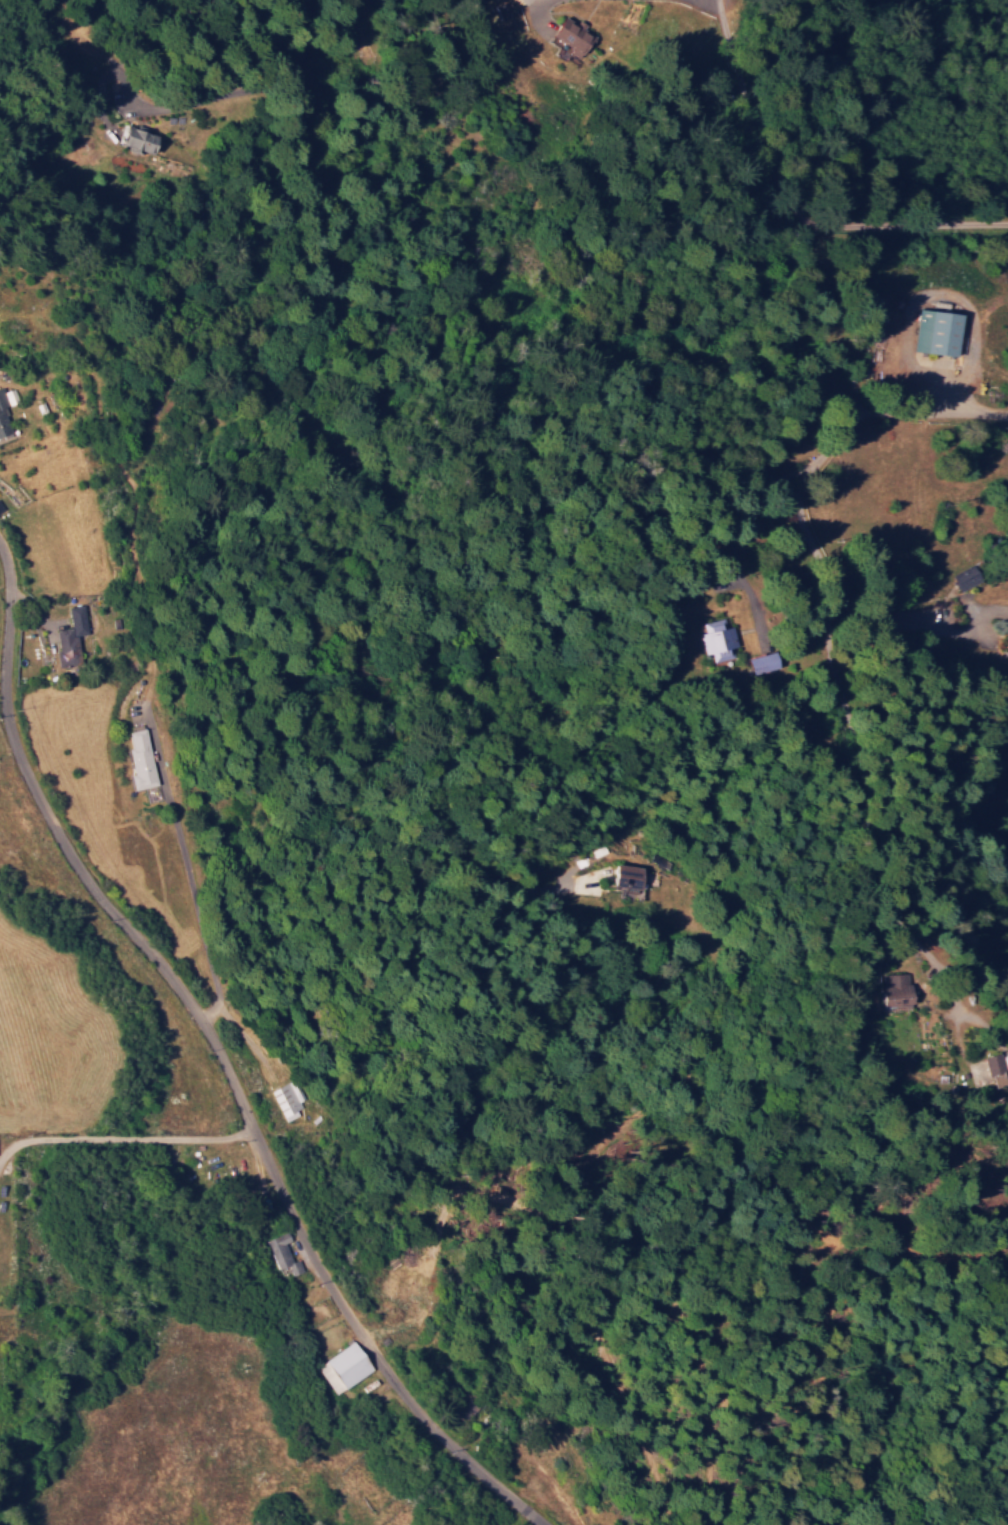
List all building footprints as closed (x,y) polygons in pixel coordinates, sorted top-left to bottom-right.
[(552,40),(584,55),(594,32),(562,18),(552,40)] [(161,136),(131,126),(124,144),(155,155),(161,136)] [(959,356),(965,314),(919,308),(914,350),(959,356)] [(14,433),(4,406),(18,401),(14,388),(4,392),(3,387),(0,388),(0,438),(14,433)] [(60,666),(81,663),(78,636),(92,634),(90,622),(87,622),(84,605),(69,607),(72,627),(56,629),(60,666)] [(731,657),(729,649),(738,646),(733,626),(700,635),(705,654),(711,653),(713,662),(731,657)] [(782,669),(779,652),(749,657),(752,674),(782,669)] [(617,888),(644,889),(645,867),(618,865),(617,888)] [(1003,1053),(988,1057),(996,1089),(1007,1086),(1007,1072),(1003,1053)] [(272,1091),(286,1120),(307,1109),(302,1101),(307,1098),(297,1078),(272,1091)] [(268,1238),(278,1269),(290,1265),(293,1274),(305,1270),(301,1258),(293,1261),(287,1242),(293,1240),(290,1231),(268,1238)] [(375,1371),(359,1341),(319,1363),(335,1393),(375,1371)]
